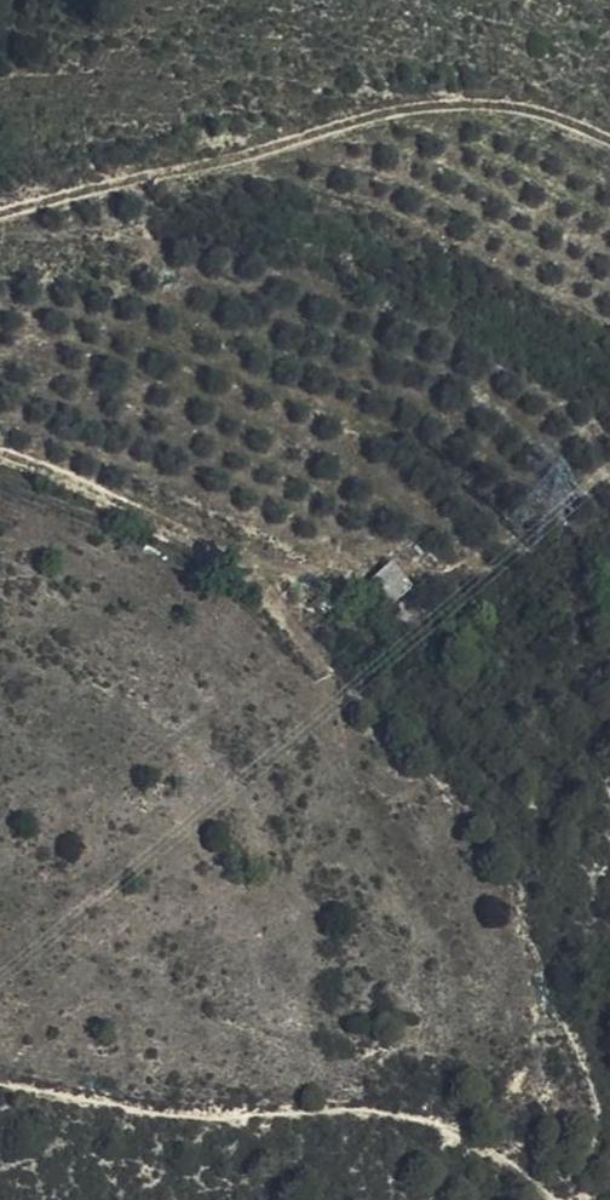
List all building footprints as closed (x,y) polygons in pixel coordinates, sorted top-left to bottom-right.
[(375,575),(393,601),(415,585),(397,559),(375,575)]
